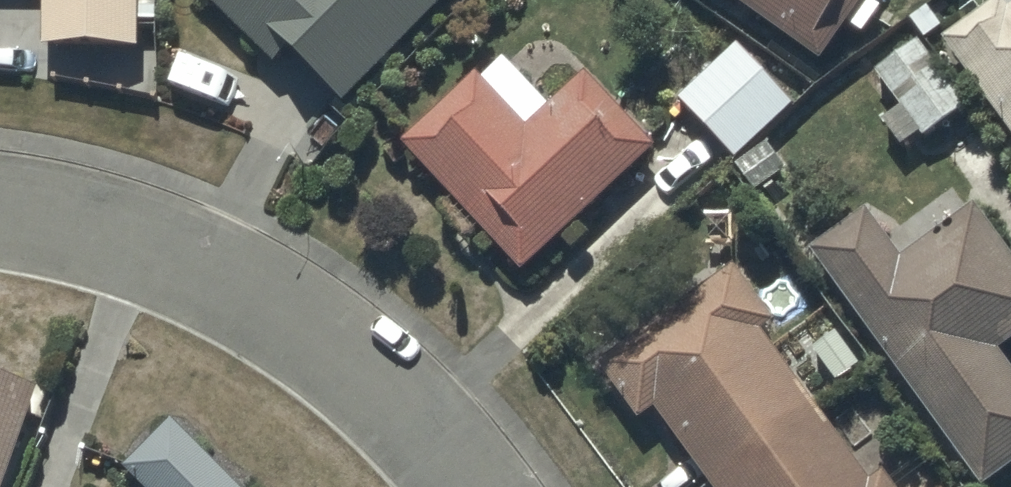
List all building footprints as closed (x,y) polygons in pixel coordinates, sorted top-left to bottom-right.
[(48,42),(142,42),(143,22),(160,22),(160,0),(48,0),(48,42)] [(275,60),(292,44),(343,97),(441,0),(216,0),(275,60)] [(823,58),(863,0),(739,0),(823,58)] [(943,35),(1010,128),(1010,0),(993,0),(943,35)] [(920,38),(877,69),(902,105),(885,117),(904,144),(922,130),(924,134),(967,103),(920,38)] [(739,41),(680,96),(737,156),(794,100),(739,41)] [(476,72),(403,137),(521,264),(654,141),(588,70),(549,106),(503,57),(481,77),(476,72)] [(811,245),(984,484),(1010,464),(1010,366),(997,345),(1010,335),(1010,250),(977,202),(904,253),(870,204),(811,245)] [(599,359),(640,418),(658,404),(717,486),(896,486),(884,470),(870,480),(762,326),(773,318),(734,262),(599,359)] [(38,386),(0,373),(0,486),(2,486),(38,386)] [(173,416),(126,464),(149,486),(243,486),(173,416)]
